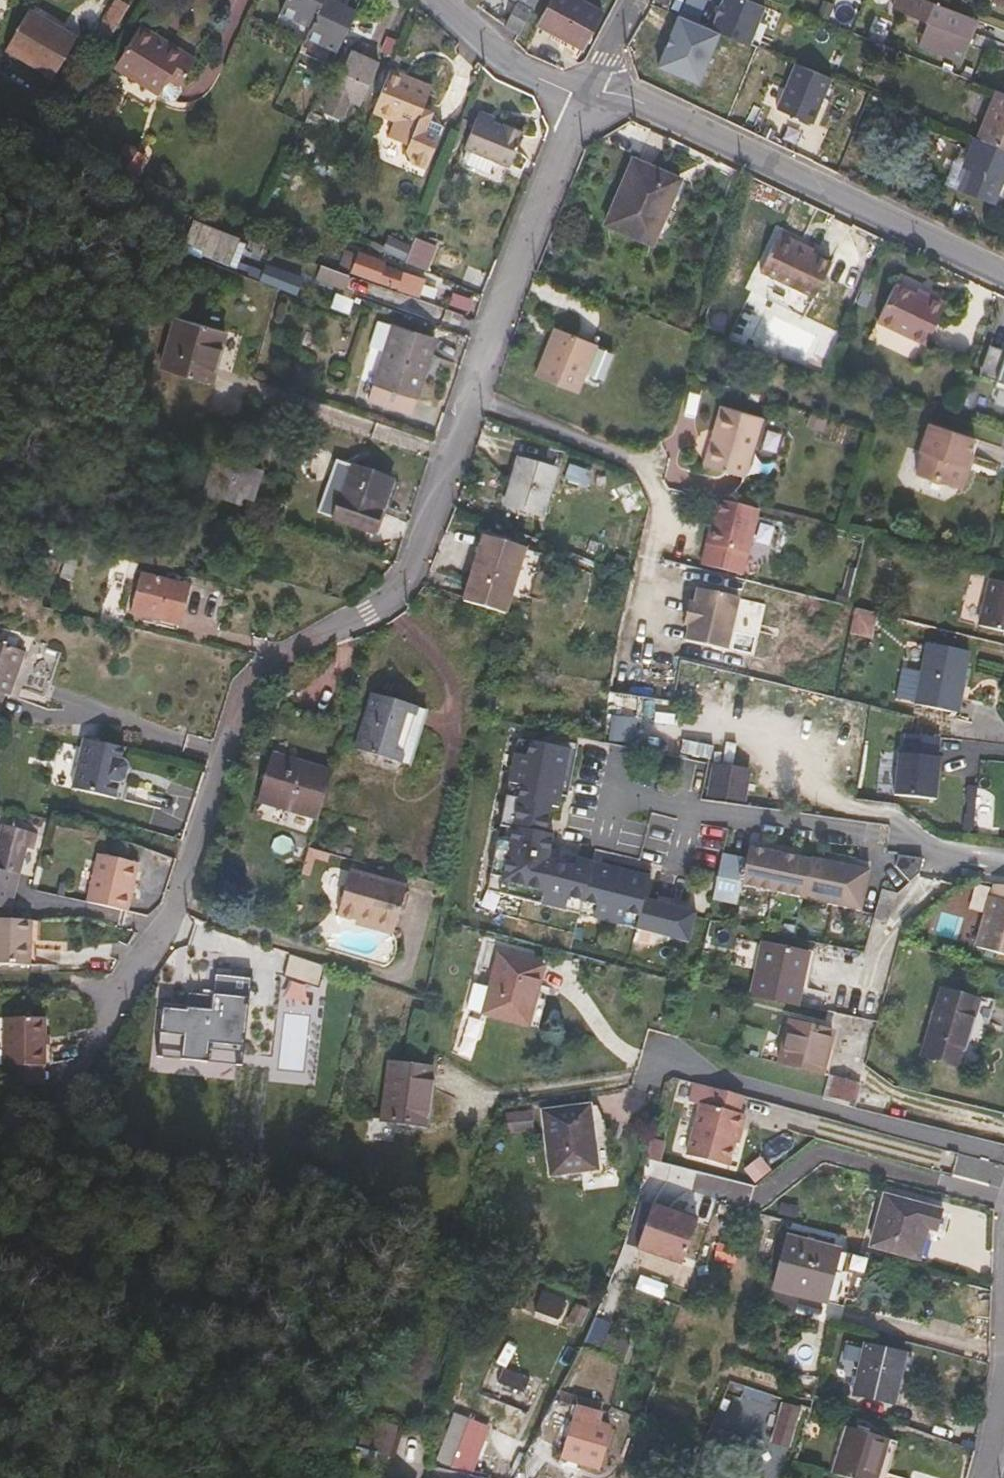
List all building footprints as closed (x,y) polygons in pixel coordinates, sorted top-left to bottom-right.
[(125,6),(115,0),(106,15),(116,21),(125,6)] [(279,17),(309,32),(324,0),(286,0),(279,17)] [(306,39),(337,54),(357,9),(339,0),(324,0),(309,32),(306,39)] [(504,26),(519,34),(538,0),(515,0),(518,2),(504,26)] [(579,0),(552,0),(539,25),(583,48),(602,12),(579,0)] [(678,14),(697,22),(706,0),(684,0),(678,14)] [(751,0),(722,0),(721,2),(720,2),(714,15),(716,15),(711,28),(749,43),(764,5),(751,0)] [(918,45),(959,62),(976,20),(926,0),(895,0),(892,8),(927,22),(918,45)] [(54,78),(80,37),(31,7),(6,48),(54,78)] [(697,22),(678,14),(657,61),(697,77),(718,31),(711,28),(697,22)] [(94,36),(104,42),(116,21),(106,15),(94,36)] [(168,42),(138,22),(134,28),(165,48),(168,42)] [(177,85),(194,59),(168,42),(165,48),(134,28),(111,63),(156,92),(165,78),(177,85)] [(349,99),(361,104),(380,62),(352,50),(333,92),(330,91),(322,110),(340,118),(349,99)] [(814,117),(830,78),(796,64),(779,103),(814,117)] [(422,107),(431,85),(391,68),(374,111),(394,120),(388,135),(407,143),(405,149),(410,160),(425,167),(442,125),(432,110),(422,107)] [(996,89),(978,137),(1003,148),(1003,92),(996,89)] [(482,156),(495,161),(510,167),(523,135),(506,128),(494,123),(488,120),(490,115),(480,112),(465,148),(467,149),(482,156)] [(312,115),(307,127),(315,131),(320,119),(312,115)] [(525,130),(508,123),(506,128),(523,135),(525,130)] [(41,131),(36,138),(44,143),(49,135),(41,131)] [(978,137),(966,166),(1002,180),(1003,175),(1003,148),(978,137)] [(128,144),(115,167),(122,170),(134,147),(128,144)] [(135,177),(146,154),(134,147),(122,170),(135,177)] [(495,161),(482,156),(467,149),(463,158),(466,165),(489,175),(495,161)] [(141,180),(153,157),(146,154),(135,177),(141,180)] [(633,157),(605,222),(653,242),(680,177),(633,157)] [(958,188),(993,202),(1002,180),(966,166),(958,188)] [(206,249),(204,255),(218,260),(228,232),(188,217),(180,239),(206,249)] [(392,230),(384,251),(431,269),(439,248),(392,230)] [(230,264),(240,236),(228,232),(218,260),(230,264)] [(810,254),(797,248),(799,244),(778,234),(761,271),(814,298),(830,264),(810,254)] [(810,254),(812,250),(799,244),(797,248),(810,254)] [(339,267),(419,296),(425,279),(403,271),(404,269),(346,248),(339,267)] [(265,265),(261,279),(298,291),(303,278),(265,265)] [(320,265),(316,277),(345,288),(350,276),(320,265)] [(926,296),(924,301),(912,296),(888,285),(872,324),(925,347),(942,304),(926,296)] [(926,296),(915,291),(912,296),(924,301),(926,296)] [(180,319),(165,369),(209,381),(224,331),(180,319)] [(391,322),(372,381),(417,396),(436,337),(391,322)] [(559,327),(553,325),(541,354),(547,356),(559,327)] [(604,378),(616,350),(559,327),(547,356),(541,354),(534,373),(580,392),(588,372),(604,378)] [(1003,351),(1003,350),(987,344),(977,375),(994,380),(1003,351)] [(992,387),(1003,391),(1003,351),(994,380),(992,387)] [(743,476),(761,416),(718,403),(701,463),(743,476)] [(920,421),(915,444),(962,460),(964,453),(966,453),(967,442),(949,436),(950,430),(920,421)] [(967,442),(968,435),(950,430),(949,436),(967,442)] [(956,486),(962,484),(966,468),(961,467),(962,460),(915,444),(914,449),(917,450),(912,474),(956,486)] [(519,458),(505,504),(542,515),(555,469),(519,458)] [(238,502),(240,497),(252,501),(261,472),(215,459),(206,488),(213,491),(212,494),(238,502)] [(336,459),(318,511),(374,531),(393,480),(336,459)] [(572,463),(566,479),(585,486),(591,470),(572,463)] [(741,574),(747,551),(758,506),(719,497),(715,514),(713,522),(710,521),(705,541),(699,565),(741,574)] [(526,602),(541,555),(484,536),(463,600),(503,614),(509,596),(526,602)] [(142,574),(133,612),(178,624),(188,586),(142,574)] [(989,578),(977,624),(1003,631),(1003,582),(989,578)] [(690,624),(686,639),(728,649),(738,597),(699,588),(695,602),(691,601),(685,623),(690,624)] [(957,707),(967,648),(924,640),(913,700),(957,707)] [(25,652),(0,642),(0,693),(9,696),(25,652)] [(33,643),(17,687),(44,697),(60,653),(33,643)] [(373,691),(355,747),(384,756),(402,701),(373,691)] [(399,761),(417,705),(402,701),(384,756),(399,761)] [(637,740),(639,716),(612,714),(610,738),(637,740)] [(936,753),(938,733),(904,729),(901,749),(897,749),(892,790),(934,795),(939,754),(936,753)] [(570,777),(576,750),(553,745),(519,737),(483,891),(688,938),(695,910),(644,899),(651,869),(624,863),(623,868),(599,863),(563,854),(561,864),(548,861),(554,834),(544,832),(551,805),(557,806),(560,794),(564,776),(570,777)] [(123,762),(126,750),(86,739),(73,789),(116,800),(120,784),(125,782),(128,768),(125,763),(123,762)] [(553,745),(576,750),(577,743),(554,739),(553,745)] [(273,754),(258,801),(313,818),(328,772),(273,754)] [(742,799),(746,772),(712,767),(709,795),(742,799)] [(567,796),(570,777),(564,776),(560,794),(567,796)] [(992,830),(994,788),(967,787),(965,828),(992,830)] [(34,828),(3,818),(0,827),(0,862),(5,863),(12,865),(18,842),(28,845),(34,828)] [(740,884),(860,909),(868,870),(748,845),(745,858),(721,853),(711,899),(736,904),(740,884)] [(140,860),(106,850),(93,897),(126,907),(140,860)] [(921,858),(897,854),(894,865),(909,881),(918,873),(921,858)] [(623,868),(624,863),(601,856),(599,863),(623,868)] [(12,865),(5,863),(0,881),(0,898),(3,899),(12,865)] [(392,933),(404,887),(349,872),(337,914),(370,923),(369,927),(392,933)] [(995,885),(972,946),(1003,957),(1003,886),(995,885)] [(897,892),(880,888),(872,917),(886,921),(888,914),(890,915),(897,892)] [(28,961),(30,916),(0,914),(0,960),(28,961)] [(751,994),(795,1003),(806,952),(762,943),(751,994)] [(544,965),(498,953),(481,1012),(489,1015),(528,1025),(544,965)] [(286,973),(318,983),(324,964),(291,954),(286,973)] [(220,980),(204,978),(203,989),(239,992),(240,974),(222,971),(220,980)] [(234,1039),(239,992),(203,989),(202,996),(201,1006),(177,1002),(176,1011),(152,1008),(149,1035),(173,1038),(171,1053),(197,1056),(199,1043),(200,1036),(234,1039)] [(959,1065),(979,1001),(939,989),(920,1053),(959,1065)] [(202,996),(178,993),(177,1002),(201,1006),(202,996)] [(478,1057),(489,1015),(481,1012),(469,1010),(457,1051),(478,1057)] [(718,1023),(720,1016),(712,1014),(710,1021),(718,1023)] [(2,1065),(43,1068),(47,1018),(6,1015),(2,1065)] [(788,1023),(778,1062),(821,1074),(831,1035),(788,1023)] [(199,1043),(233,1046),(234,1039),(200,1036),(199,1043)] [(196,1062),(197,1056),(171,1053),(171,1059),(196,1062)] [(426,1125),(433,1067),(387,1061),(380,1119),(426,1125)] [(852,1081),(828,1076),(824,1098),(848,1102),(852,1081)] [(727,1164),(733,1140),(735,1130),(740,1127),(743,1117),(739,1112),(737,1112),(741,1093),(692,1080),(687,1100),(698,1102),(686,1154),(727,1164)] [(598,1169),(592,1125),(589,1103),(542,1110),(550,1174),(598,1169)] [(605,1123),(596,1103),(589,1103),(592,1125),(605,1123)] [(656,1160),(661,1142),(650,1139),(645,1158),(656,1160)] [(942,1211),(930,1208),(883,1195),(870,1245),(917,1257),(926,1225),(938,1228),(942,1211)] [(654,1209),(642,1253),(689,1265),(701,1222),(654,1209)] [(788,1237),(775,1286),(824,1300),(832,1269),(837,1250),(788,1237)] [(840,1272),(832,1269),(824,1300),(832,1302),(840,1272)] [(586,1347),(601,1351),(608,1325),(593,1321),(586,1347)] [(610,1331),(602,1352),(624,1361),(632,1340),(610,1331)] [(853,1393),(893,1402),(898,1376),(904,1353),(864,1344),(862,1353),(858,1372),(853,1393)] [(854,1351),(849,1369),(858,1372),(862,1353),(854,1351)] [(907,1378),(912,1355),(904,1353),(898,1376),(907,1378)] [(492,1396),(519,1408),(532,1377),(505,1365),(492,1396)] [(792,1447),(802,1405),(782,1400),(771,1442),(792,1447)] [(416,1464),(432,1467),(450,1472),(470,1426),(436,1416),(416,1464)] [(576,1416),(564,1457),(599,1467),(610,1427),(576,1416)] [(360,1446),(398,1455),(405,1426),(368,1417),(360,1446)] [(879,1471),(888,1438),(846,1426),(831,1473),(850,1477),(903,1477),(888,1473),(879,1471)] [(888,1473),(897,1441),(888,1438),(879,1471),(888,1473)]
